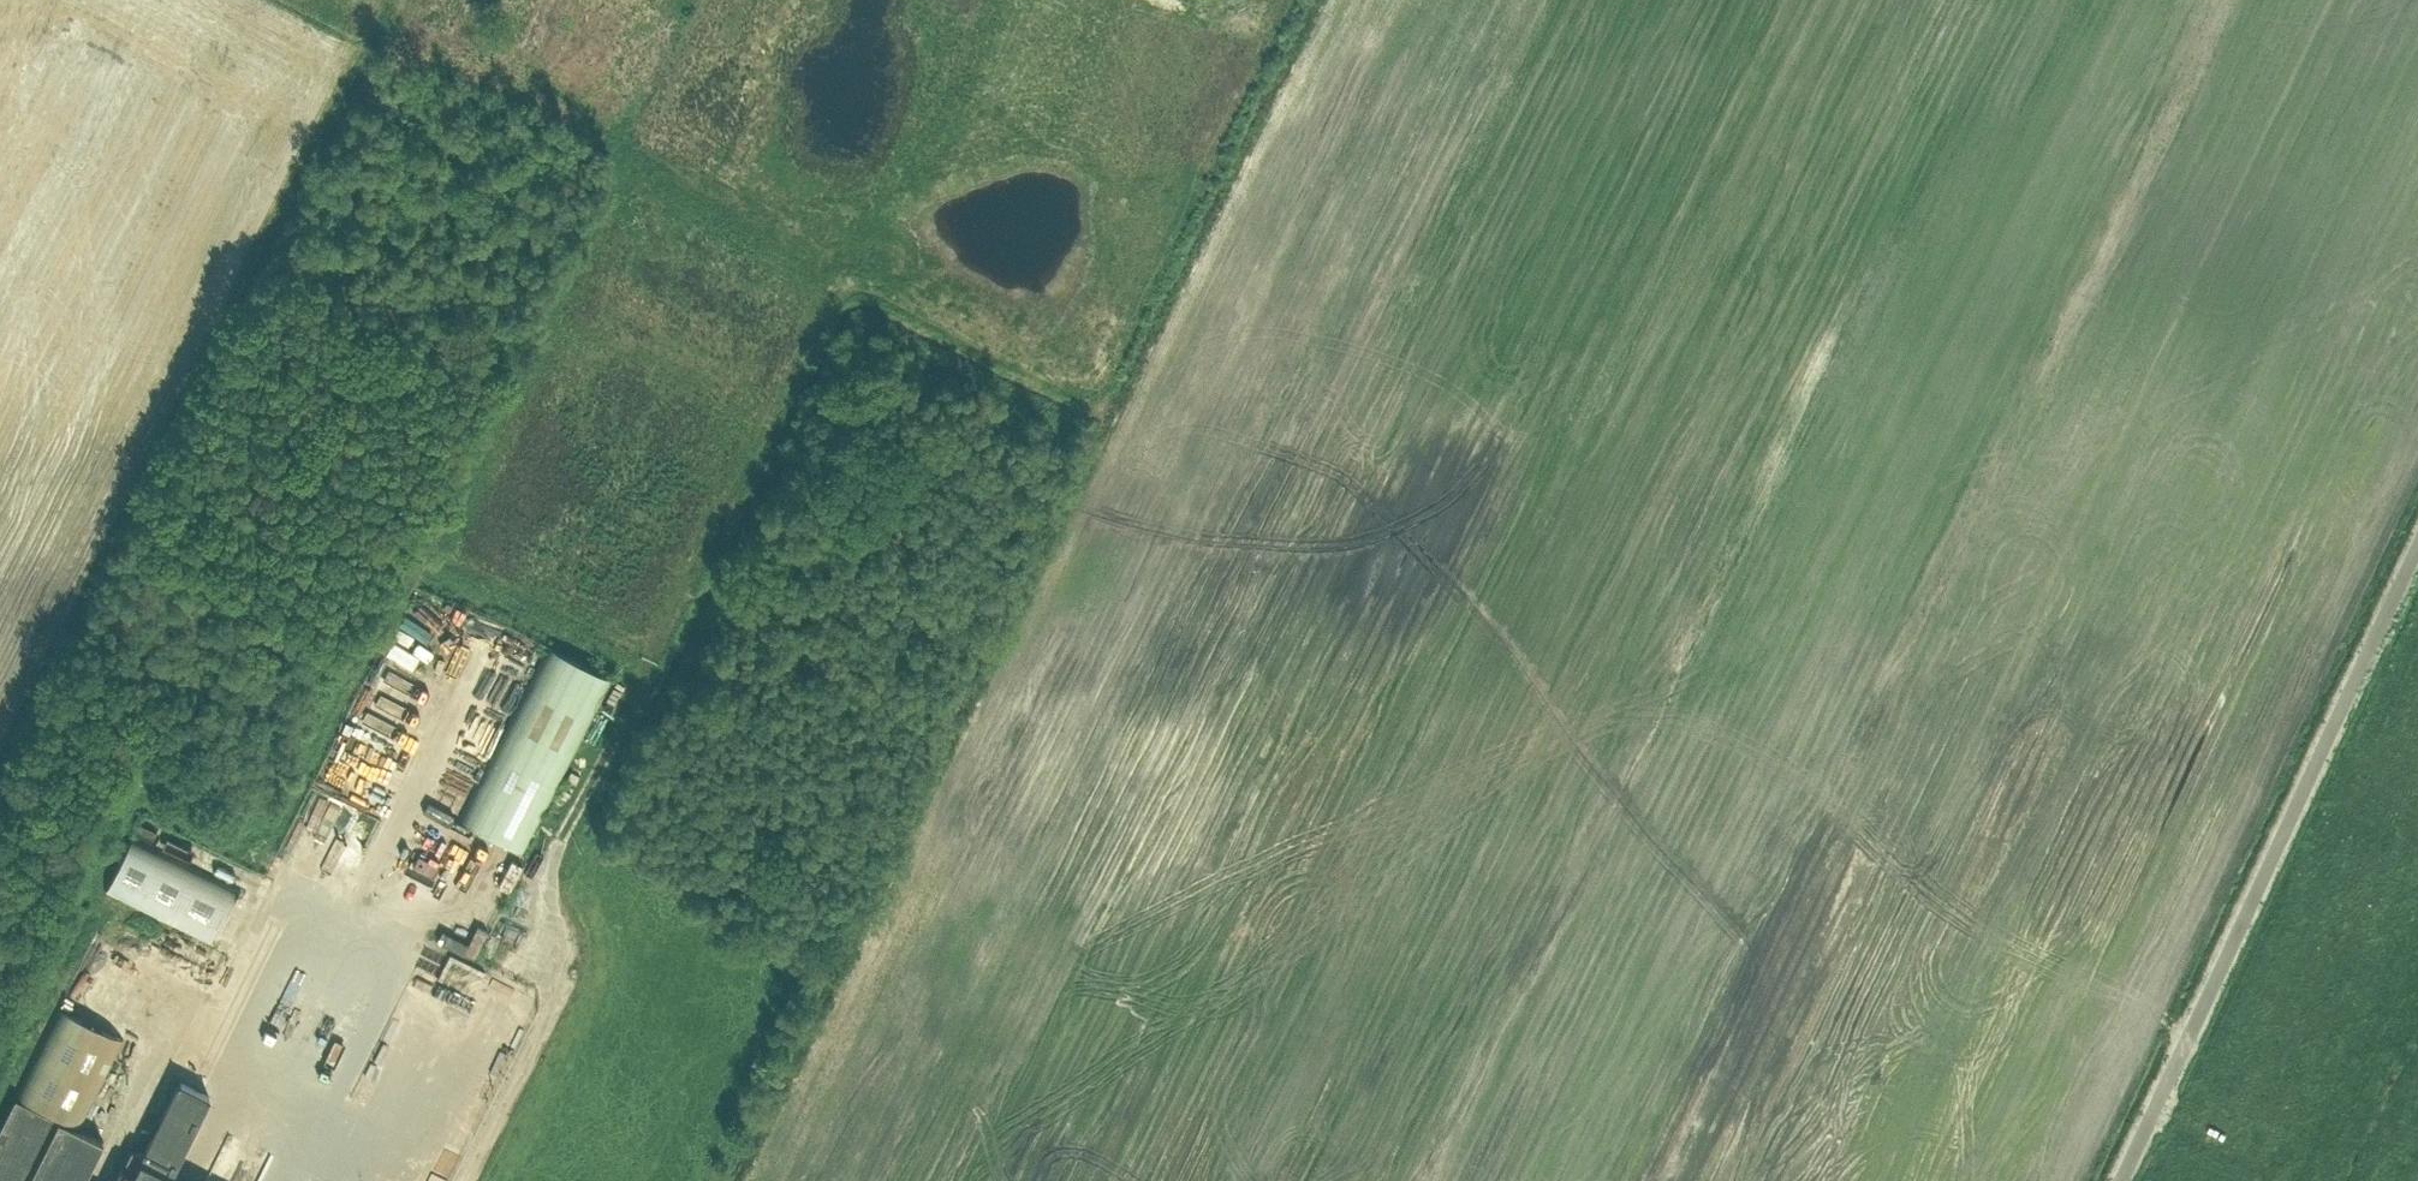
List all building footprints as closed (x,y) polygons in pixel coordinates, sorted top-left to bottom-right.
[(526,850),(548,805),(611,678),(543,644),(457,816),(526,850)] [(212,944),(239,888),(132,836),(105,891),(212,944)] [(124,1040),(57,1009),(13,1096),(0,1122),(0,1180),(80,1180),(100,1141),(80,1131),(124,1040)] [(171,1174),(209,1097),(166,1076),(114,1180),(185,1180),(171,1174)] [(459,1165),(470,1143),(453,1135),(443,1157),(459,1165)]
